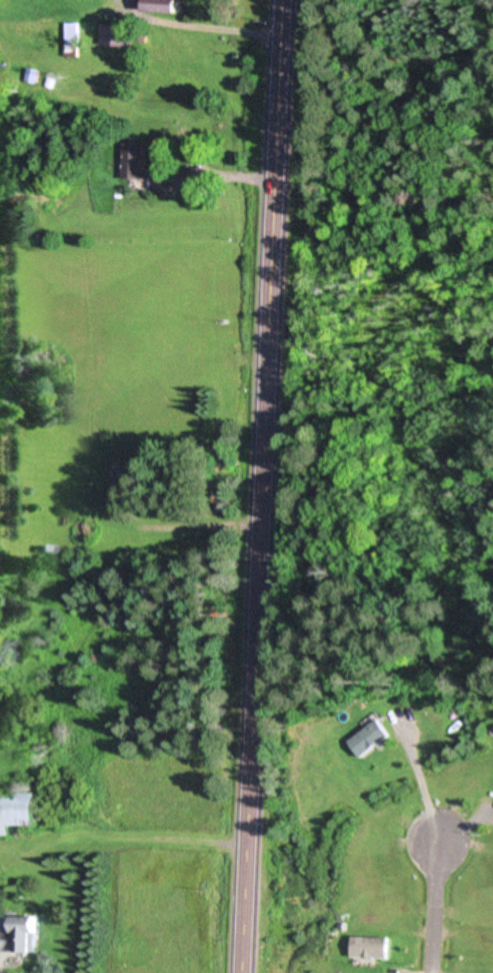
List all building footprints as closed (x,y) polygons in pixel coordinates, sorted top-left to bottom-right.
[(146,11),(147,0),(179,0),(178,13),(146,11)] [(80,22),(80,56),(67,56),(67,22),(80,22)] [(103,24),(134,26),(132,47),(101,44),(103,24)] [(36,82),(29,81),(29,68),(37,69),(36,82)] [(124,145),(148,145),(147,178),(124,177),(124,145)] [(377,718),(390,735),(361,757),(348,741),(377,718)] [(11,834),(0,834),(0,794),(39,793),(40,825),(11,826),(11,834)] [(36,951),(0,950),(0,931),(13,931),(13,917),(37,917),(36,951)] [(353,957),(354,937),(390,938),(390,958),(353,957)]
